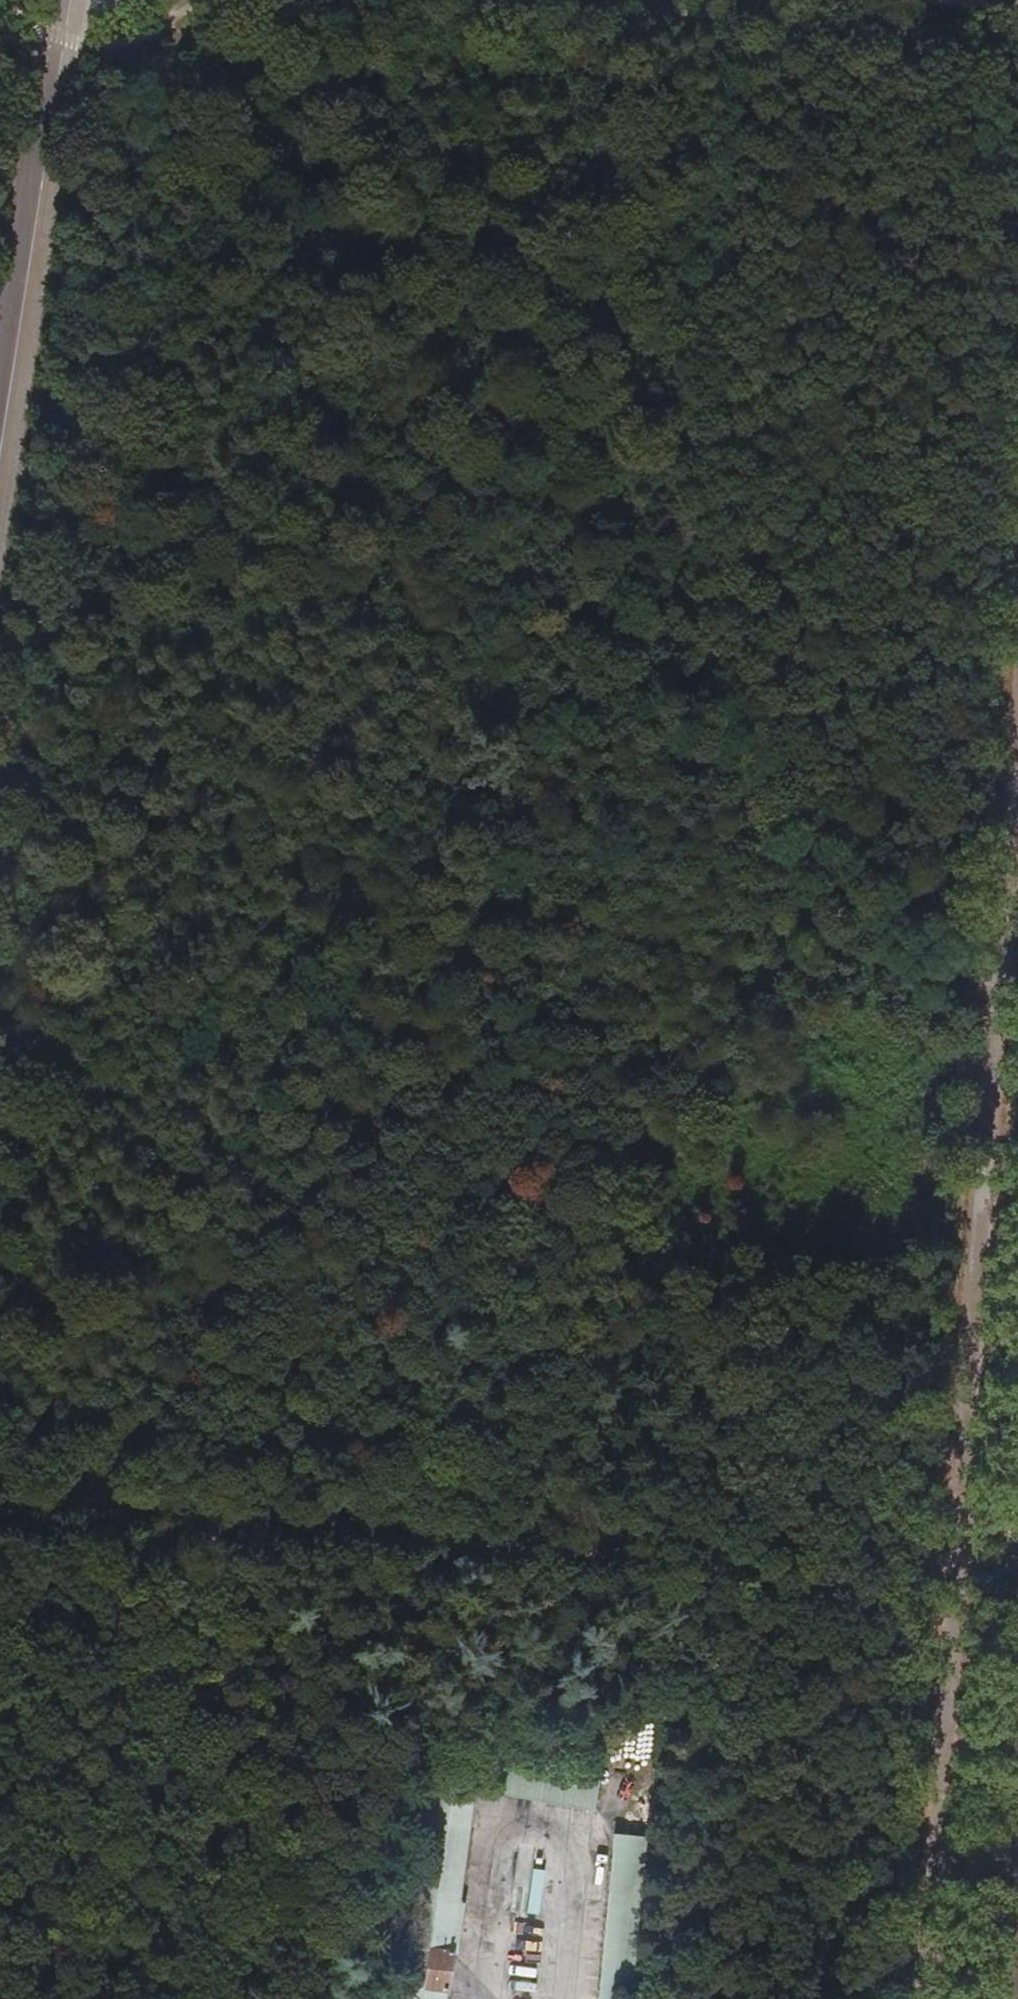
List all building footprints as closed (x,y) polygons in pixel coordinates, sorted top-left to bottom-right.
[(481,1784),(594,1804),(601,1764),(532,1751),(530,1761),(509,1757),(483,1773),(481,1784)] [(476,1780),(430,1775),(398,1998),(443,1998),(476,1780)] [(646,1833),(614,1831),(601,1998),(633,1998),(646,1833)] [(513,1880),(510,1911),(537,1913),(540,1868),(528,1867),(527,1881),(513,1880)]
